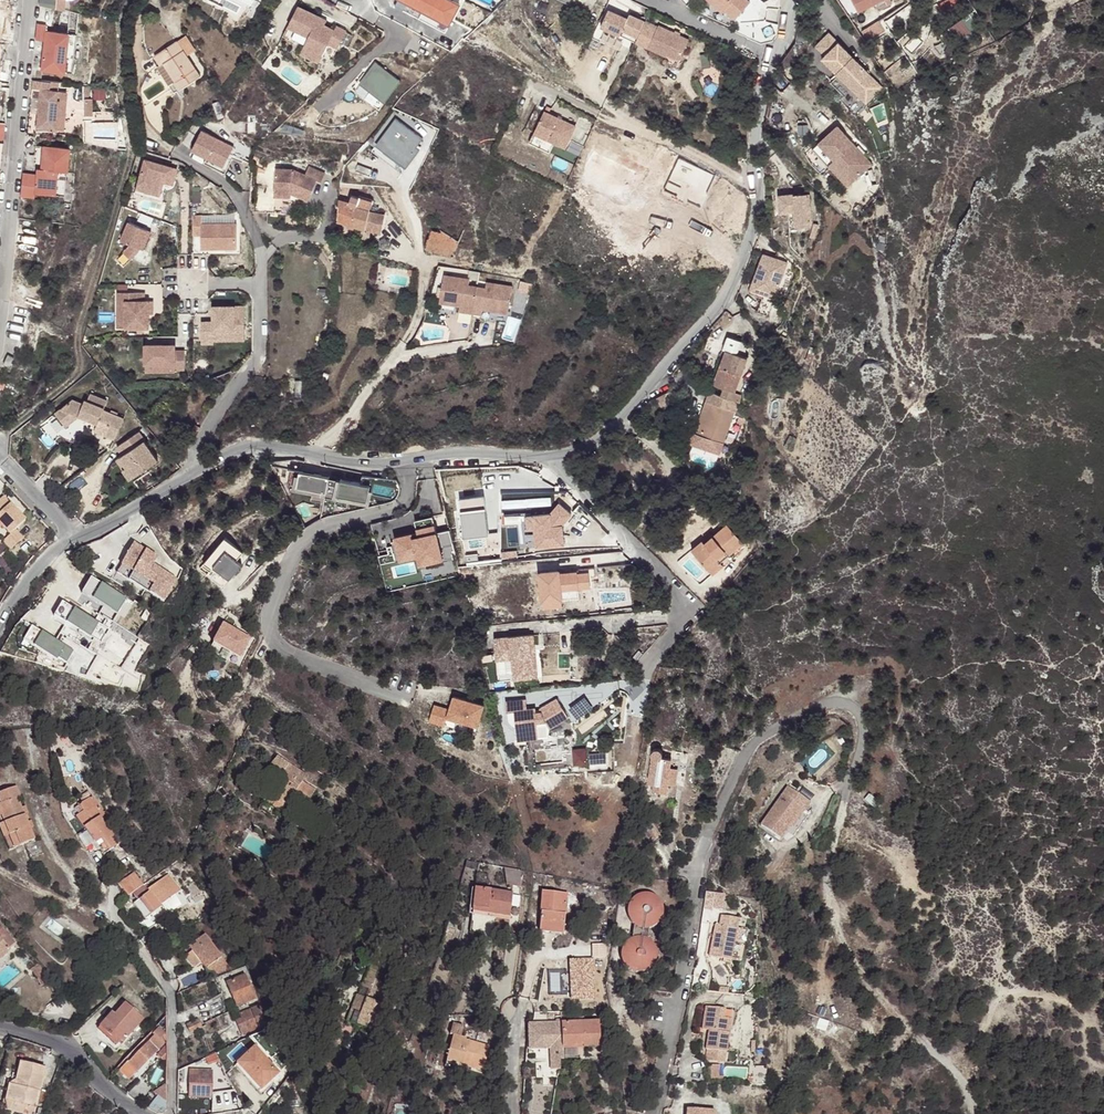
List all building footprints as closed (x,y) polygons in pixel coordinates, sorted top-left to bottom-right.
[(447,0),(396,0),(396,1),(448,29),(460,7),(447,0)] [(748,0),(708,0),(722,12),(725,10),(734,18),(749,1),(748,0)] [(892,0),(854,0),(859,11),(875,3),(879,10),(893,3),(892,0)] [(321,17),(300,6),(290,26),(311,36),(303,52),(322,61),(331,43),(340,47),(349,30),(339,26),(336,30),(326,25),(319,22),(321,17)] [(600,30),(619,39),(621,34),(637,41),(645,25),(629,18),(627,22),(608,13),(600,30)] [(966,15),(953,25),(962,38),(976,27),(966,15)] [(329,21),(321,17),(319,22),(326,25),(329,21)] [(46,21),(37,20),(35,37),(44,38),(41,67),(64,69),(67,31),(45,28),(46,21)] [(657,30),(645,24),(645,25),(637,41),(636,44),(666,58),(664,63),(680,71),(684,62),(680,60),(689,40),(659,26),(657,30)] [(621,34),(619,39),(635,46),(636,44),(637,41),(621,34)] [(825,57),(838,43),(829,34),(815,47),(825,57)] [(187,35),(178,40),(188,55),(196,49),(187,35)] [(616,46),(594,36),(592,42),(613,51),(616,46)] [(153,57),(176,92),(202,76),(188,55),(178,40),(153,57)] [(825,57),(822,60),(853,92),(857,87),(865,95),(873,87),(871,86),(875,81),(838,43),(825,57)] [(402,82),(375,62),(358,85),(385,105),(402,82)] [(30,85),(40,86),(41,78),(31,77),(30,85)] [(41,78),(40,86),(36,124),(56,126),(59,97),(56,97),(57,88),(57,79),(41,78)] [(857,87),(853,92),(866,105),(883,89),(875,81),(871,86),(873,87),(865,95),(857,87)] [(66,89),(57,88),(56,97),(59,97),(56,126),(63,127),(66,89)] [(92,96),(83,96),(83,113),(92,113),(92,96)] [(545,114),(535,136),(556,146),(566,151),(577,129),(545,114)] [(837,128),(812,150),(846,188),(871,166),(837,128)] [(234,146),(202,131),(192,150),(207,158),(224,166),(231,151),(234,146)] [(535,136),(530,146),(551,156),(556,146),(535,136)] [(69,147),(42,144),(40,166),(36,166),(35,171),(22,170),(20,193),(34,194),(34,191),(64,194),(69,147)] [(236,153),(231,151),(224,166),(207,158),(205,164),(226,174),(236,153)] [(715,174),(679,157),(663,191),(700,208),(715,174)] [(144,160),(137,184),(158,189),(160,181),(163,182),(168,183),(173,167),(144,160)] [(275,167),(273,191),(290,192),(307,200),(316,180),(321,183),(325,174),(309,166),(305,174),(292,168),(275,167)] [(177,168),(173,167),(168,183),(172,184),(177,168)] [(160,195),(163,182),(160,181),(158,189),(137,184),(136,189),(160,195)] [(810,191),(779,193),(781,210),(789,209),(796,209),(797,224),(812,223),(810,191)] [(351,194),(347,203),(344,223),(364,229),(368,211),(371,201),(351,194)] [(347,203),(338,200),(337,221),(344,223),(347,203)] [(796,209),(789,209),(791,225),(797,224),(796,209)] [(386,215),(368,211),(364,229),(381,234),(386,215)] [(197,233),(198,233),(198,247),(233,247),(233,223),(232,222),(198,222),(198,213),(189,213),(189,233),(197,233)] [(138,246),(145,228),(127,220),(119,239),(129,243),(128,244),(122,251),(130,258),(137,250),(138,246)] [(815,224),(811,239),(815,240),(819,226),(815,224)] [(431,225),(422,249),(451,259),(459,241),(451,236),(431,225)] [(149,229),(145,228),(138,246),(141,248),(149,229)] [(764,250),(750,289),(764,294),(766,291),(775,294),(788,259),(764,250)] [(469,278),(443,274),(439,301),(460,304),(464,305),(463,311),(472,312),(476,285),(468,284),(469,278)] [(485,286),(476,285),(472,312),(481,313),(482,307),(507,311),(511,284),(486,280),(485,286)] [(121,325),(144,325),(144,298),(140,298),(140,290),(113,289),(113,299),(121,298),(121,325)] [(113,325),(121,325),(121,298),(113,299),(113,325)] [(789,301),(784,300),(781,313),(786,314),(789,301)] [(197,339),(197,343),(208,343),(208,339),(239,339),(239,304),(209,304),(208,304),(208,319),(197,320),(197,339)] [(745,336),(730,330),(725,343),(728,345),(740,349),(745,336)] [(170,348),(170,342),(140,342),(140,361),(169,361),(169,367),(180,367),(180,348),(170,348)] [(737,388),(744,370),(751,353),(740,349),(728,345),(715,379),(726,384),(723,391),(739,398),(741,389),(737,388)] [(7,351),(3,360),(8,362),(12,353),(7,351)] [(751,353),(744,370),(748,372),(756,351),(751,353)] [(169,361),(140,361),(140,370),(170,370),(169,367),(169,361)] [(52,409),(61,420),(72,411),(75,412),(95,420),(96,417),(106,421),(102,432),(112,437),(121,415),(101,407),(102,405),(105,398),(88,390),(85,397),(82,396),(81,400),(70,395),(58,405),(52,409)] [(726,440),(738,408),(714,398),(702,430),(726,440)] [(72,411),(61,420),(63,422),(75,412),(72,411)] [(95,420),(92,428),(102,432),(106,421),(96,417),(95,420)] [(158,458),(139,430),(116,445),(121,454),(118,457),(129,477),(158,458)] [(298,488),(369,503),(372,487),(301,472),(298,488)] [(484,497),(458,500),(463,539),(489,536),(484,497)] [(0,499),(0,528),(8,536),(1,543),(9,551),(21,540),(13,531),(23,522),(0,499)] [(550,515),(525,518),(527,535),(533,533),(535,550),(565,547),(562,526),(571,515),(559,503),(550,515)] [(421,566),(444,561),(434,518),(416,522),(420,537),(415,538),(414,534),(397,538),(399,547),(389,549),(387,540),(377,542),(381,559),(401,555),(403,562),(419,558),(421,566)] [(727,550),(731,553),(745,540),(729,522),(715,534),(707,542),(704,538),(693,548),(709,566),(719,557),(727,550)] [(707,542),(715,534),(712,531),(704,538),(707,542)] [(245,557),(226,542),(209,565),(234,584),(245,569),(240,565),(245,557)] [(723,561),(731,553),(727,550),(719,557),(723,561)] [(159,569),(135,555),(123,575),(155,594),(151,602),(167,611),(179,591),(155,577),(159,569)] [(726,564),(723,561),(719,557),(709,566),(716,573),(726,564)] [(560,571),(539,573),(542,604),(564,601),(562,591),(580,589),(578,572),(561,574),(560,571)] [(133,602),(90,577),(80,593),(102,606),(99,613),(111,621),(117,612),(124,617),(133,602)] [(100,640),(111,621),(99,613),(96,618),(65,600),(56,615),(100,640)] [(74,649),(32,624),(23,640),(57,660),(59,658),(66,662),(74,649)] [(254,645),(226,631),(217,649),(245,663),(254,645)] [(535,636),(497,639),(498,660),(508,659),(514,659),(515,671),(516,679),(538,678),(535,636)] [(450,719),(480,728),(486,708),(457,698),(452,711),(437,706),(432,722),(447,726),(450,719)] [(558,702),(540,711),(541,714),(536,714),(536,710),(527,711),(526,701),(506,703),(507,713),(515,713),(516,736),(538,734),(537,725),(545,724),(549,731),(568,721),(558,702)] [(668,786),(670,770),(671,761),(662,760),(663,758),(663,756),(663,754),(662,752),(659,750),(657,750),(654,751),(653,753),(652,756),(652,757),(652,759),(649,783),(654,784),(653,792),(666,793),(668,786)] [(587,752),(577,752),(578,767),(588,766),(587,752)] [(271,761),(265,770),(273,775),(279,766),(271,761)] [(678,771),(670,770),(668,786),(676,787),(678,771)] [(314,794),(300,785),(294,781),(290,787),(277,779),(266,795),(285,807),(288,802),(292,804),(298,794),(309,801),(314,794)] [(317,789),(303,780),(300,785),(314,794),(317,789)] [(0,792),(0,834),(7,851),(32,840),(28,828),(25,822),(22,815),(19,808),(15,798),(18,797),(14,787),(0,792)] [(790,790),(762,826),(781,840),(791,827),(803,811),(806,812),(811,806),(790,790)] [(93,796),(82,803),(77,816),(96,843),(103,838),(111,850),(119,844),(108,828),(115,823),(107,812),(105,813),(93,796)] [(803,811),(791,827),(793,829),(806,812),(803,811)] [(115,823),(108,828),(119,844),(126,840),(115,823)] [(103,838),(96,843),(103,855),(111,850),(103,838)] [(263,867),(267,860),(260,856),(256,863),(263,867)] [(504,885),(519,887),(521,871),(506,869),(504,885)] [(168,873),(148,888),(150,890),(134,902),(145,918),(162,906),(161,905),(181,890),(168,873)] [(127,898),(142,886),(132,874),(119,884),(120,887),(127,898)] [(473,889),(470,909),(485,910),(484,914),(507,917),(510,894),(473,889)] [(195,904),(200,901),(195,890),(186,894),(187,897),(191,896),(195,904)] [(540,912),(565,914),(567,894),(543,891),(540,912)] [(629,922),(634,926),(648,928),(652,927),(657,923),(660,918),(662,912),(661,906),(658,900),(654,896),(648,893),(642,893),(635,894),(630,898),(627,904),(626,909),(626,916),(629,922)] [(705,893),(703,910),(710,911),(712,901),(713,894),(705,893)] [(712,901),(710,911),(717,912),(719,902),(712,901)] [(563,935),(565,914),(540,912),(539,932),(563,935)] [(739,920),(722,916),(720,926),(716,925),(710,956),(731,960),(739,920)] [(15,942),(8,933),(4,929),(0,923),(0,955),(15,942)] [(634,926),(632,937),(646,938),(648,928),(634,926)] [(646,938),(632,937),(628,939),(623,943),(620,948),(619,955),(620,961),(624,966),(628,970),(634,972),(641,972),(647,970),(651,966),(654,960),(655,954),(654,948),(651,942),(646,938)] [(197,958),(213,947),(207,938),(192,950),(197,958)] [(102,942),(97,939),(90,952),(95,955),(102,942)] [(160,952),(153,942),(145,945),(152,958),(160,952)] [(208,974),(224,962),(213,947),(197,958),(208,974)] [(211,980),(230,972),(224,962),(208,974),(211,980)] [(40,978),(47,972),(40,963),(33,969),(40,978)] [(373,984),(376,978),(380,967),(370,963),(364,981),(373,984)] [(244,975),(226,983),(236,1006),(255,997),(244,975)] [(370,989),(367,997),(376,1001),(384,981),(376,978),(373,984),(371,989),(370,989)] [(362,985),(370,989),(371,989),(373,984),(364,981),(362,985)] [(376,1001),(367,997),(357,993),(347,1020),(376,1031),(386,1005),(376,1001)] [(111,1013),(100,1026),(111,1036),(115,1033),(123,1041),(143,1019),(125,1004),(114,1015),(111,1013)] [(258,1005),(240,1014),(242,1018),(237,1020),(239,1024),(237,1025),(241,1034),(266,1023),(258,1005)] [(725,1010),(705,1007),(702,1030),(708,1030),(705,1049),(708,1050),(706,1061),(725,1064),(729,1034),(726,1033),(728,1020),(724,1019),(725,1010)] [(573,1024),(561,1024),(561,1039),(572,1039),(572,1046),(582,1046),(582,1049),(599,1048),(598,1023),(581,1024),(581,1015),(573,1016),(573,1024)] [(187,1023),(191,1031),(201,1026),(198,1018),(187,1023)] [(555,1024),(527,1026),(525,1051),(561,1049),(560,1021),(555,1021),(555,1024)] [(454,1033),(447,1058),(468,1064),(483,1069),(490,1046),(466,1039),(467,1037),(462,1036),(465,1025),(454,1022),(451,1033),(454,1033)] [(166,1047),(166,1035),(158,1028),(152,1034),(155,1036),(149,1042),(129,1064),(127,1063),(119,1071),(129,1080),(158,1050),(163,1044),(166,1047)] [(270,1036),(266,1028),(259,1032),(262,1039),(270,1036)] [(561,1047),(572,1046),(572,1039),(561,1039),(561,1047)] [(279,1072),(254,1047),(237,1063),(262,1088),(279,1072)] [(468,1064),(447,1058),(445,1064),(466,1070),(468,1064)] [(17,1078),(42,1084),(44,1072),(19,1067),(17,1078)] [(212,1071),(189,1071),(188,1096),(212,1097),(212,1071)] [(16,1084),(41,1088),(42,1084),(17,1078),(16,1081),(16,1084)] [(15,1091),(16,1084),(12,1083),(12,1086),(8,1085),(4,1104),(7,1105),(10,1090),(15,1091)] [(161,1097),(166,1101),(166,1092),(166,1083),(154,1091),(159,1095),(161,1097)] [(40,1092),(41,1088),(16,1084),(15,1091),(10,1090),(7,1105),(36,1111),(38,1103),(40,1092)] [(49,1094),(40,1092),(38,1103),(45,1105),(49,1094)] [(159,1095),(148,1107),(157,1112),(162,1113),(166,1109),(166,1101),(161,1097),(159,1095)] [(409,1104),(394,1105),(394,1113),(410,1113),(409,1104)] [(207,1105),(191,1107),(191,1113),(209,1113),(207,1105)]
